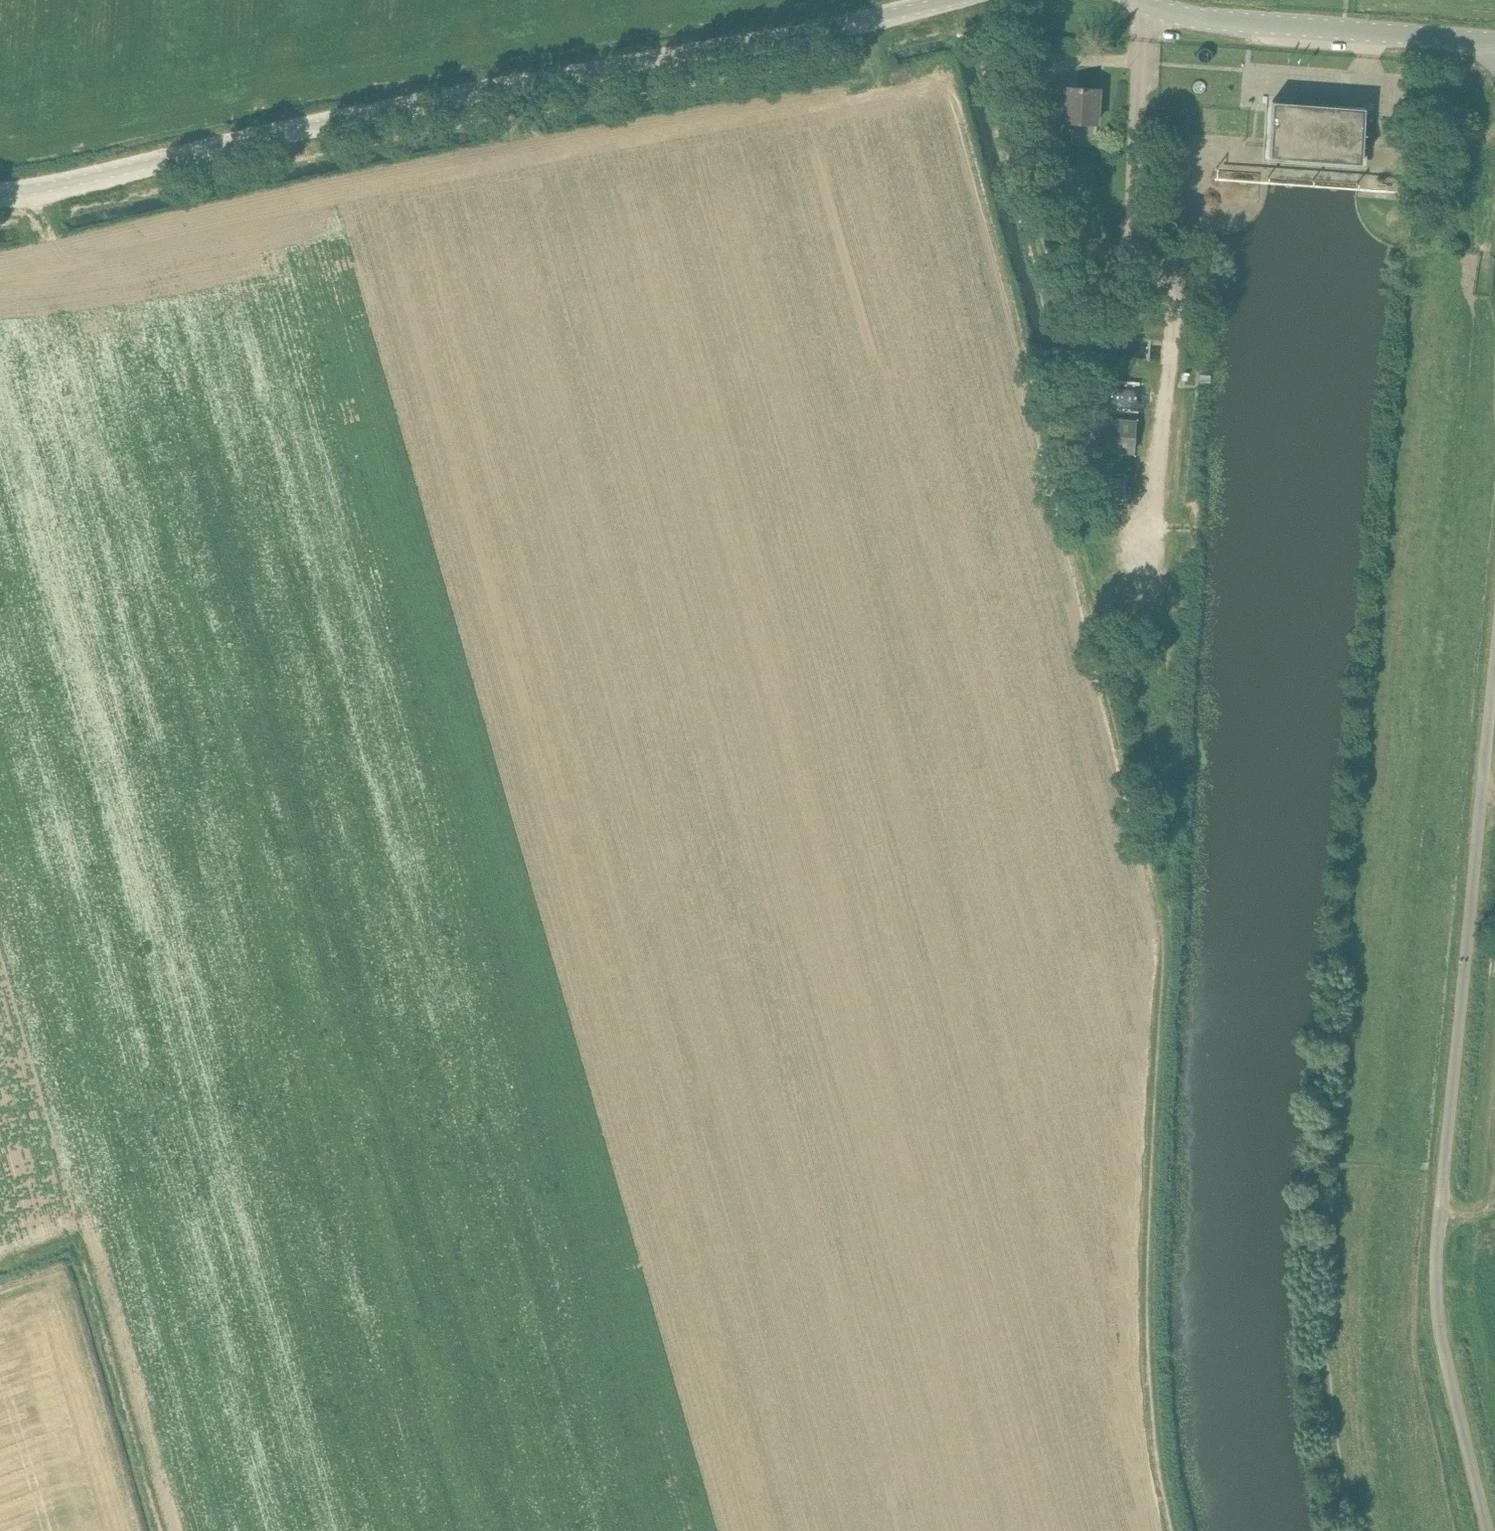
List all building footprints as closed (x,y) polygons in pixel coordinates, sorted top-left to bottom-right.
[(1039,118),(1096,122),(1096,123),(1099,88),(1042,84),(1039,118)] [(1268,155),(1280,156),(1360,161),(1364,107),(1272,101),(1268,155)] [(1083,449),(1132,452),(1134,419),(1085,417),(1083,449)]
